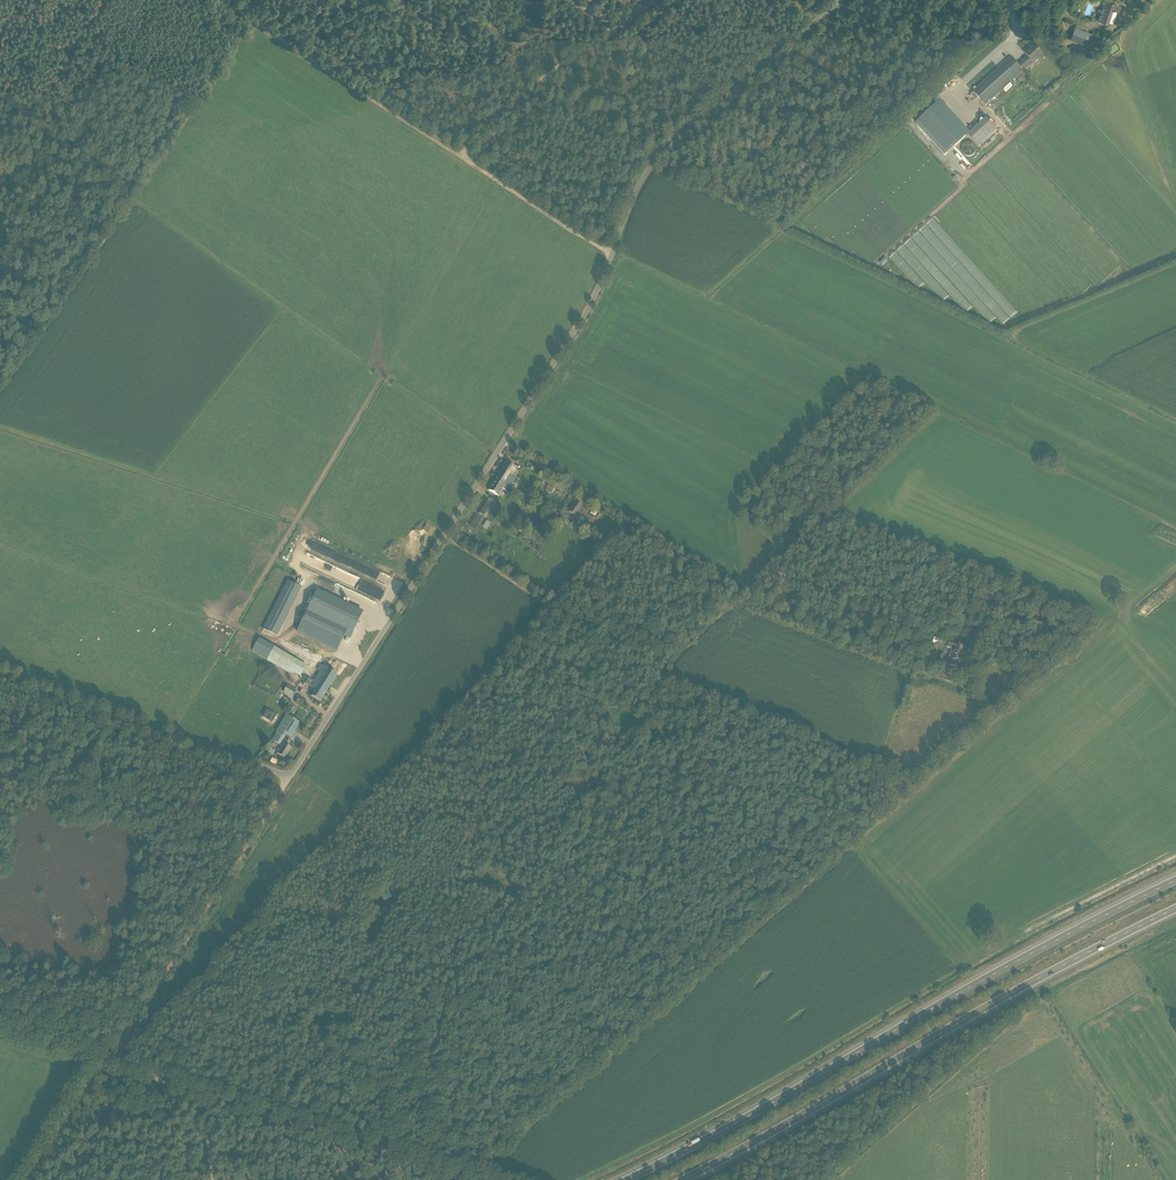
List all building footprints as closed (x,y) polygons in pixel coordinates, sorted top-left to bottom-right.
[(1098,19),(1102,21),(1105,22),(1106,22),(1108,23),(1109,21),(1113,23),(1117,10),(1119,11),(1121,6),(1109,2),(1110,2),(1105,0),(1098,19)] [(1090,15),(1094,6),(1089,4),(1085,13),(1090,15)] [(1072,28),(1069,38),(1071,38),(1071,39),(1088,46),(1092,35),(1072,28)] [(1027,57),(1018,65),(1023,71),(1033,62),(1032,61),(1041,54),(1038,50),(1038,51),(1036,49),(1035,50),(1031,47),(1024,53),(1027,57)] [(985,106),(1023,71),(1018,65),(1011,57),(973,92),(985,106)] [(936,90),(940,94),(944,90),(947,93),(955,85),(949,78),(936,90)] [(937,105),(916,124),(923,131),(935,120),(937,123),(946,115),(946,116),(947,115),(937,105)] [(511,486),(516,479),(511,476),(516,469),(506,462),(497,477),(511,486)] [(507,492),(511,486),(497,477),(489,491),(498,497),(503,489),(507,492)] [(547,485),(545,491),(551,493),(553,488),(547,485)] [(575,517),(582,507),(576,502),(568,512),(575,517)] [(481,505),(477,512),(483,516),(488,509),(487,509),(481,505)] [(329,558),(333,550),(312,540),(309,547),(329,558)] [(1167,587),(1174,594),(1175,592),(1175,579),(1167,587)] [(277,637),(301,588),(287,580),(263,629),(277,637)] [(381,600),(385,589),(363,582),(359,592),(381,600)] [(317,591),(297,632),(337,651),(344,636),(350,639),(362,613),(317,591)] [(226,626),(230,615),(214,609),(209,620),(226,626)] [(300,676),(306,666),(259,639),(251,651),(288,672),(289,671),(293,673),(294,673),(300,676)] [(960,662),(963,653),(965,648),(956,645),(954,653),(951,659),(955,660),(953,666),(957,667),(956,670),(961,672),(961,673),(960,677),(968,680),(969,676),(970,676),(972,668),(963,665),(963,666),(959,664),(960,662)] [(334,673),(320,664),(316,670),(320,672),(314,681),(308,678),(305,683),(315,689),(311,696),(315,699),(320,702),(325,693),(328,695),(329,692),(327,690),(337,675),(334,673)] [(292,698),(296,691),(287,686),(283,693),(292,698)] [(276,716),(267,710),(263,718),(272,723),(276,716)] [(293,736),(292,735),(300,723),(295,720),(287,715),(275,732),(277,733),(276,735),(272,740),(280,745),(286,735),(291,739),(293,736)] [(285,758),(291,748),(288,746),(290,742),(286,740),(277,753),(285,758)] [(384,901),(392,897),(390,891),(381,895),(384,901)]
